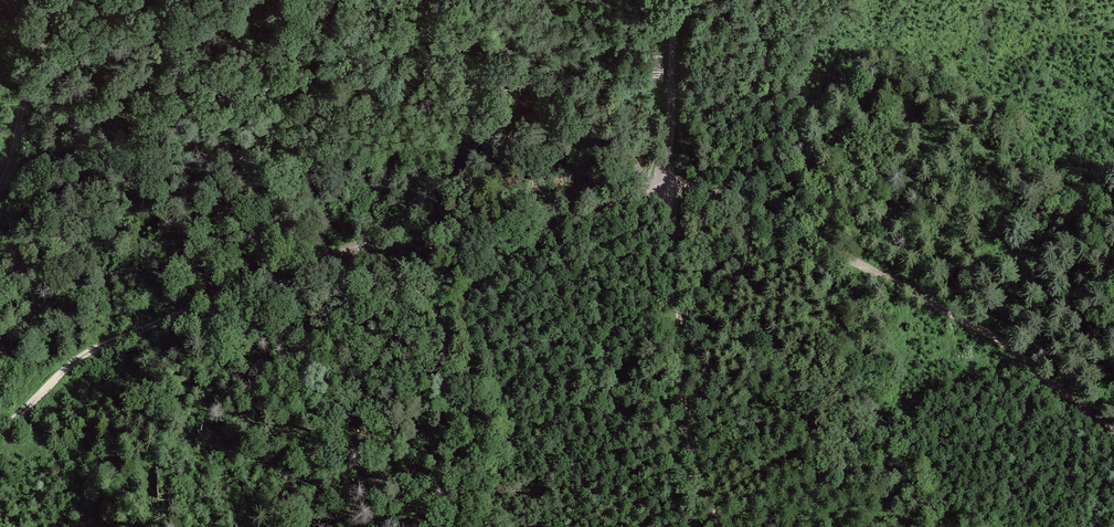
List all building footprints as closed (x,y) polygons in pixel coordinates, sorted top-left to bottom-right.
[(643,162),(648,156),(639,149),(634,155),(643,162)]
